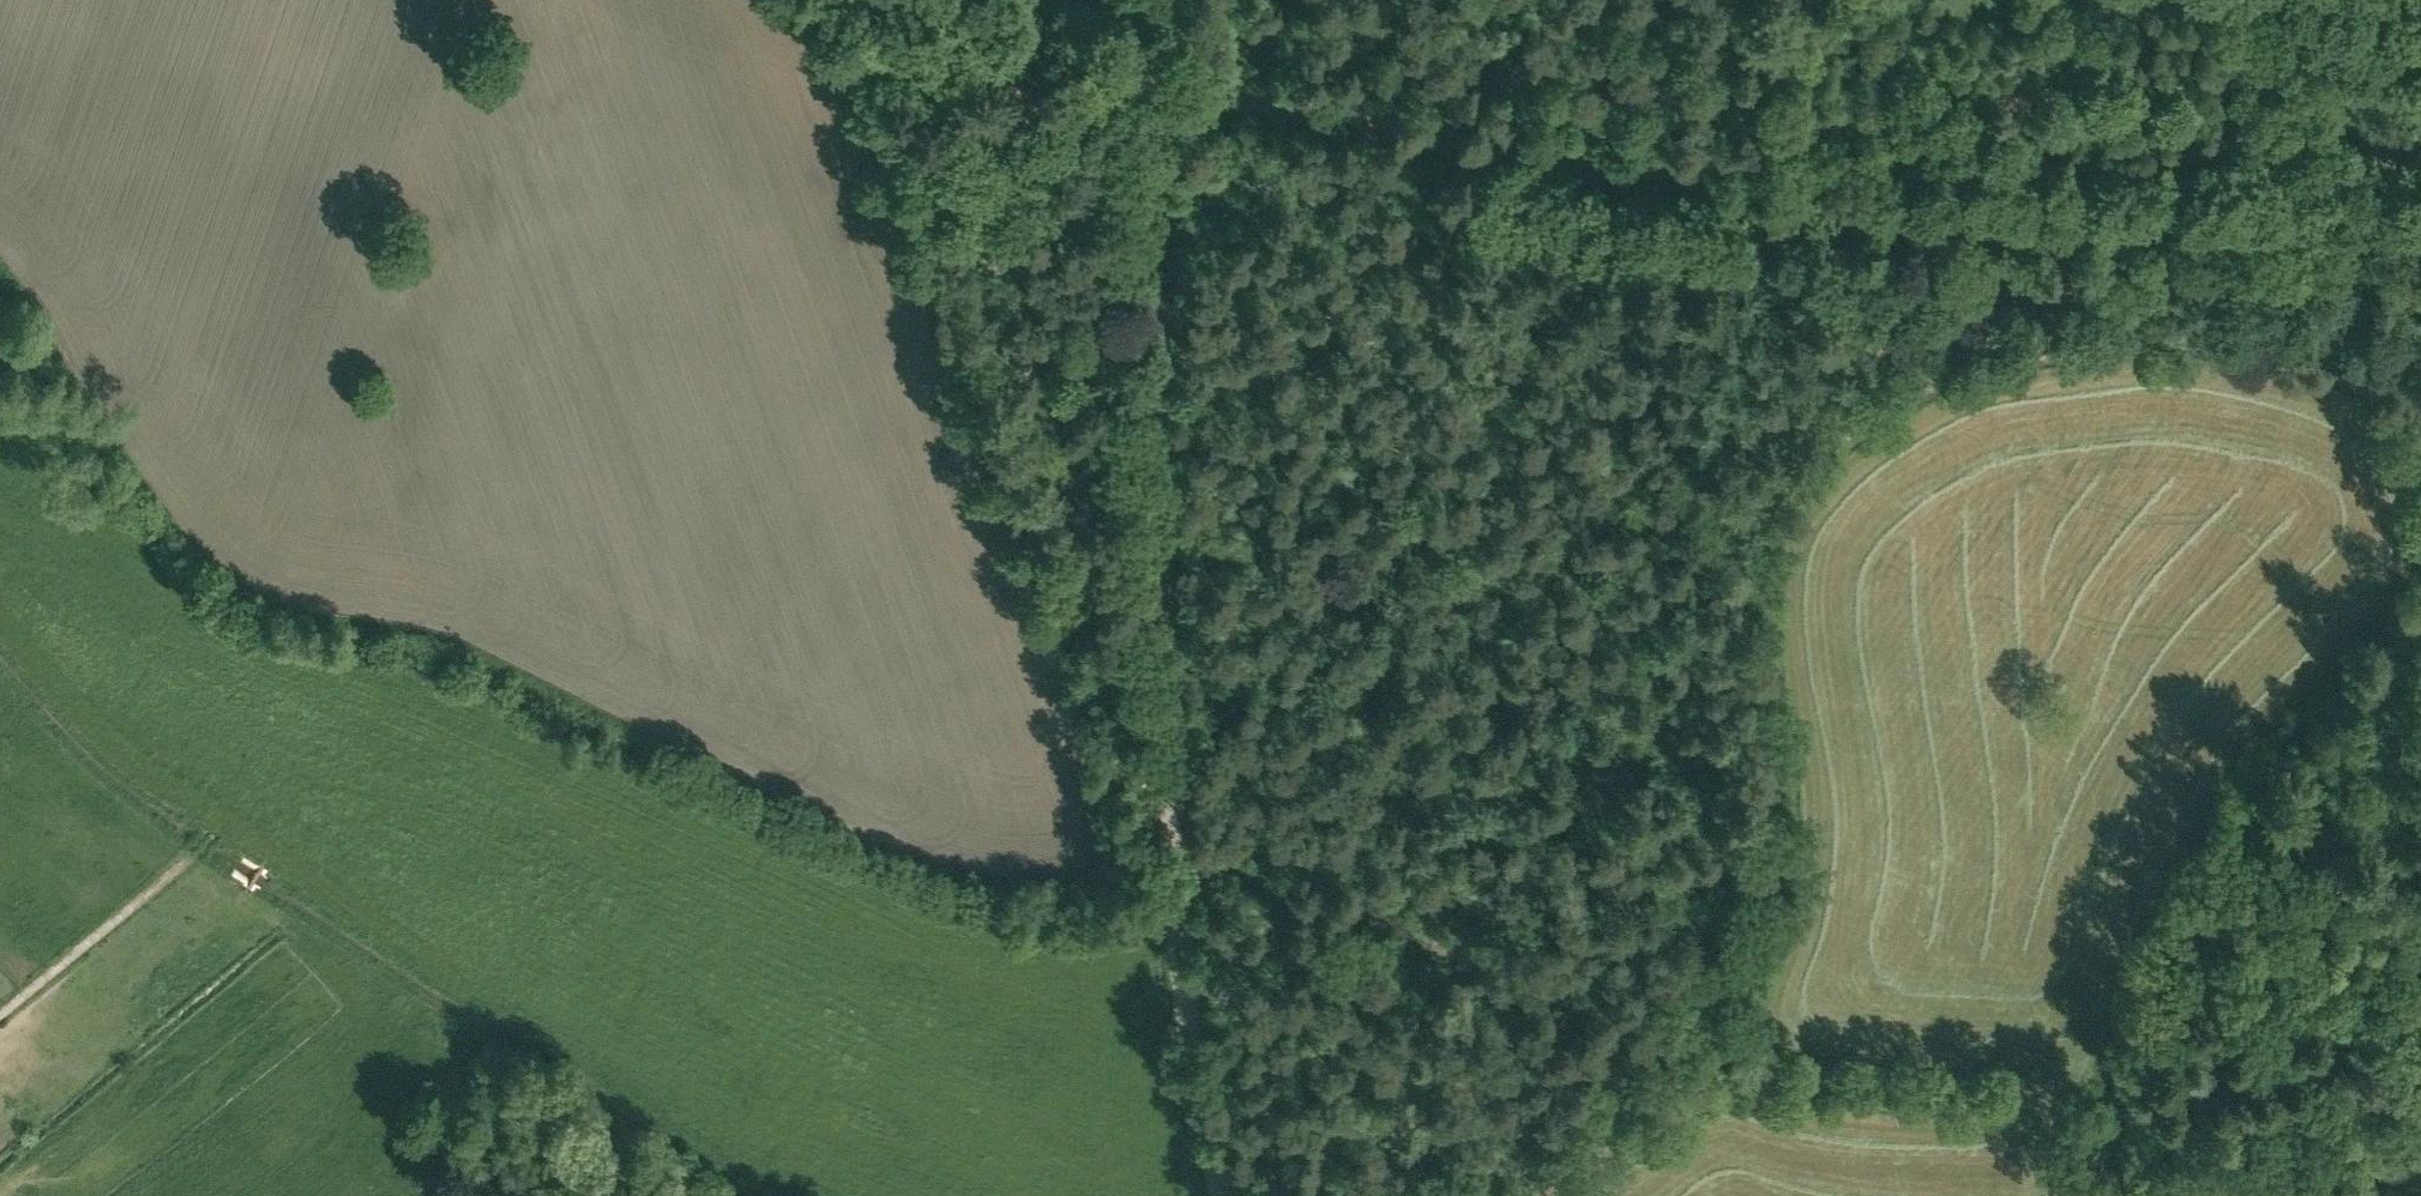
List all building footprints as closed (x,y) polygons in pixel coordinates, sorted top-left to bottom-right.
[(1235,51),(1223,48),(1222,56),(1233,58),(1235,51)]
